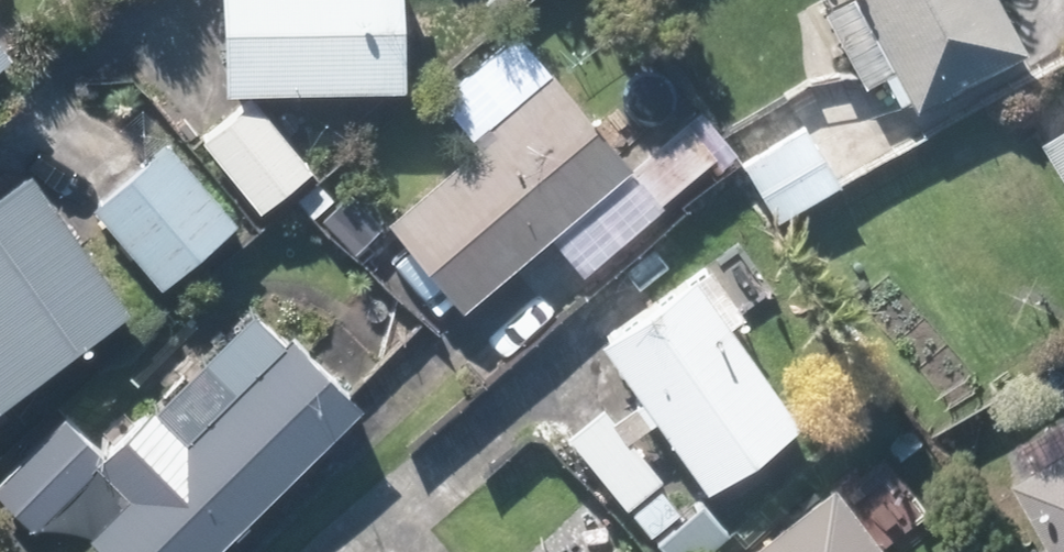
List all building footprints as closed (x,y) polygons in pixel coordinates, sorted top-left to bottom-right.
[(233,83),(427,81),(425,0),(232,0),(233,83)] [(874,80),(889,73),(909,111),(1043,39),(1022,0),(831,0),(874,80)] [(30,42),(0,9),(0,69),(30,42)] [(491,121),(498,129),(401,216),(478,301),(638,157),(562,72),(545,86),(538,78),(491,121)] [(259,97),(206,139),(268,215),(320,172),(259,97)] [(178,139),(97,203),(164,289),(245,226),(178,139)] [(17,401),(150,297),(42,160),(0,193),(0,380),(17,401)] [(542,391),(574,433),(564,441),(601,491),(612,483),(650,533),(693,500),(642,432),(668,412),(720,480),(813,409),(746,321),(758,312),(717,258),(704,267),(542,391)] [(120,551),(219,551),(377,394),(273,291),(115,450),(76,411),(8,480),(80,551),(95,551),(107,540),(120,551)] [(1035,463),(1063,516),(1063,447),(1035,463)] [(855,466),(754,551),(928,551),(855,466)]
